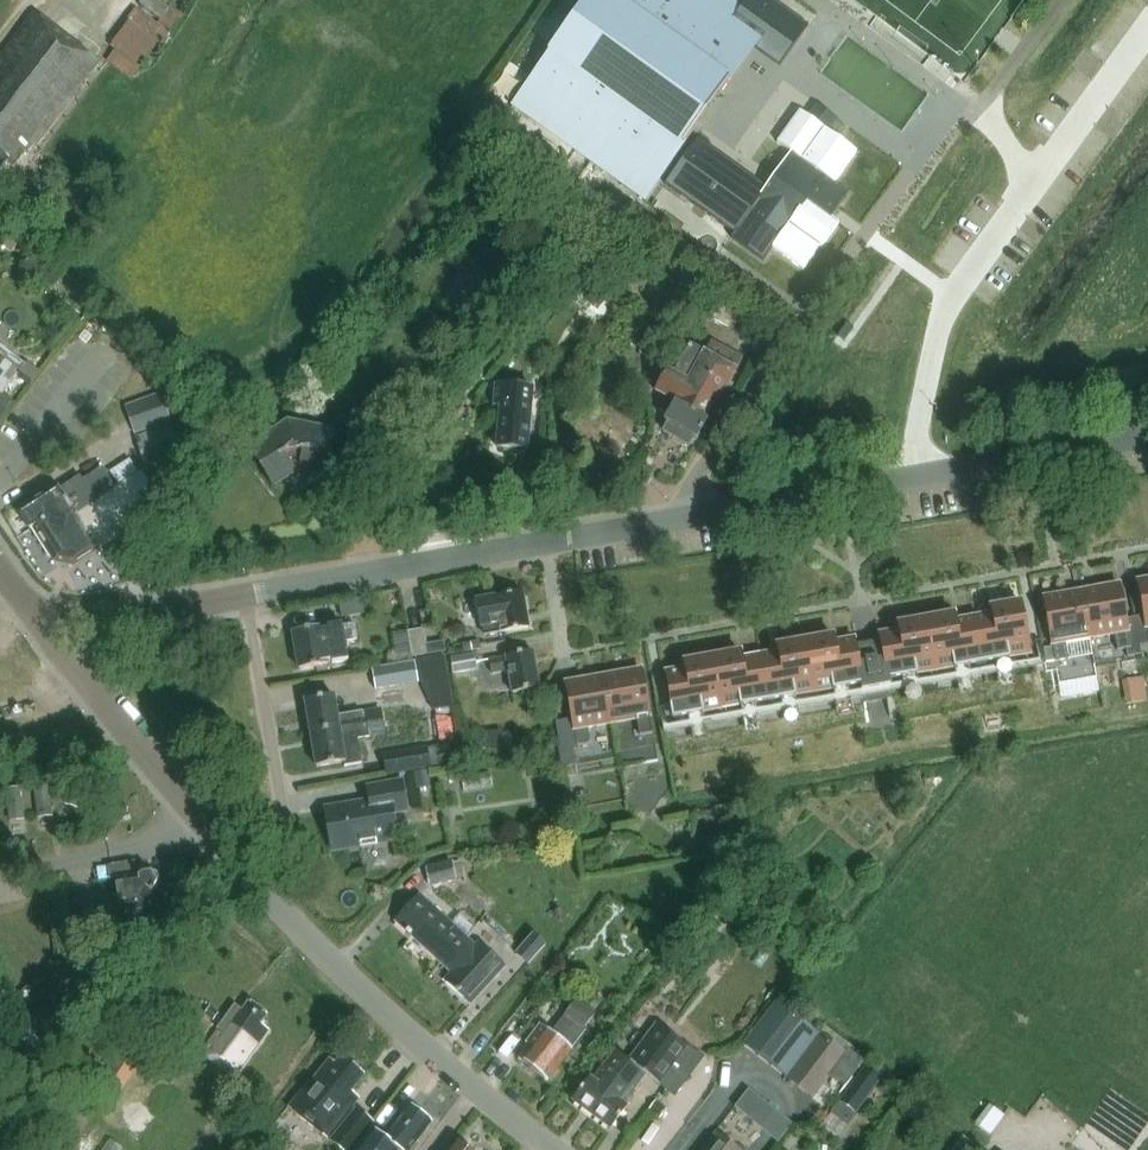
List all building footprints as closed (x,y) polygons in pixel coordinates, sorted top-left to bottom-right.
[(181,8),(167,0),(139,0),(105,58),(139,78),(181,8)] [(514,109),(641,200),(653,183),(656,185),(693,132),(701,121),(702,119),(710,108),(712,106),(720,95),(751,52),(773,68),(803,25),(768,0),(745,0),(739,9),(726,0),(589,0),(524,90),(524,91),(526,92),(514,109)] [(99,64),(32,13),(0,56),(0,173),(7,164),(13,169),(31,146),(35,149),(99,64)] [(698,138),(667,180),(737,230),(731,238),(763,261),(773,248),(803,270),(839,221),(831,215),(848,191),(835,181),(856,151),(827,131),(837,118),(816,103),(807,116),(799,110),(776,142),(792,153),(760,197),(708,160),(715,150),(698,138)] [(25,265),(49,286),(67,266),(43,245),(25,265)] [(695,442),(736,369),(742,359),(711,341),(705,352),(703,350),(702,351),(689,344),(674,372),(668,369),(654,393),(666,400),(662,407),(670,412),(664,422),(668,424),(664,432),(688,445),(691,440),(695,442)] [(2,397),(25,366),(0,347),(0,395),(2,397)] [(496,387),(494,406),(501,407),(497,448),(528,451),(533,390),(496,387)] [(123,407),(133,436),(169,423),(160,395),(123,407)] [(188,420),(134,439),(144,468),(198,449),(188,420)] [(326,481),(336,431),(287,422),(247,450),(274,492),(297,476),(326,481)] [(76,559),(78,563),(164,508),(132,458),(109,473),(117,486),(114,488),(111,483),(112,482),(103,468),(82,481),(80,477),(59,491),(56,487),(19,512),(30,531),(34,529),(52,557),(56,555),(61,563),(67,565),(76,559)] [(1138,582),(1144,617),(1147,638),(1147,580),(1138,582)] [(1126,620),(1119,585),(1082,592),(1090,639),(1114,634),(1117,651),(1131,649),(1126,620)] [(499,625),(500,634),(529,629),(523,592),(474,601),(478,629),(499,625)] [(1090,639),(1082,592),(1044,599),(1053,648),(1055,660),(1055,662),(1069,660),(1066,643),(1090,639)] [(362,599),(339,603),(342,618),(365,614),(362,599)] [(1030,654),(1021,603),(995,608),(996,614),(956,621),(955,615),(899,625),(900,631),(880,635),(881,642),(855,646),(854,639),(835,643),(833,636),(777,646),(778,653),(742,659),(741,653),(684,663),(686,669),(666,673),(674,718),(860,685),(862,692),(891,686),(890,679),(1030,654)] [(1147,646),(1147,638),(1144,617),(1135,618),(1140,647),(1147,646)] [(1135,618),(1126,620),(1131,649),(1126,650),(1128,658),(1142,656),(1135,618)] [(328,665),(328,662),(337,660),(338,663),(348,661),(345,642),(352,641),(351,640),(357,639),(354,624),(343,626),(342,624),(292,633),(299,670),(328,665)] [(409,631),(413,659),(447,653),(445,643),(427,645),(424,629),(409,631)] [(1045,662),(1055,660),(1053,648),(1043,649),(1045,662)] [(511,695),(540,689),(533,652),(504,657),(504,658),(488,660),(490,675),(506,672),(511,695)] [(450,658),(453,674),(477,670),(474,654),(450,658)] [(376,691),(419,683),(415,662),(373,670),(376,691)] [(1100,664),(1062,666),(1063,693),(1102,691),(1100,664)] [(455,693),(452,669),(435,672),(439,696),(455,693)] [(642,670),(604,677),(612,724),(637,719),(640,736),(653,734),(642,670)] [(1147,698),(1147,685),(1147,674),(1127,676),(1129,700),(1147,698)] [(612,724),(604,677),(566,684),(572,719),(577,747),(591,745),(588,728),(612,724)] [(312,746),(370,737),(383,735),(381,723),(368,725),(366,711),(339,717),(335,695),(304,701),(312,746)] [(453,707),(452,696),(433,699),(435,710),(453,707)] [(556,722),(561,750),(577,747),(572,719),(556,722)] [(370,738),(370,737),(312,746),(316,768),(343,763),(344,767),(362,764),(358,740),(370,738)] [(428,748),(431,768),(458,763),(455,744),(428,748)] [(658,760),(655,746),(621,752),(624,766),(658,760)] [(431,768),(428,748),(382,756),(386,776),(431,769),(431,768)] [(528,767),(530,779),(544,777),(542,765),(528,767)] [(427,771),(413,773),(416,791),(430,788),(427,771)] [(367,789),(370,804),(324,812),(324,813),(326,813),(332,847),(330,847),(330,849),(398,837),(394,814),(408,811),(403,781),(366,788),(367,789)] [(71,783),(66,798),(81,803),(86,788),(71,783)] [(51,809),(48,785),(35,786),(37,810),(51,809)] [(22,811),(20,789),(7,790),(9,812),(22,811)] [(452,862),(426,868),(430,887),(457,881),(456,880),(453,864),(452,862)] [(461,862),(453,864),(456,880),(464,878),(461,862)] [(132,863),(115,866),(112,866),(120,914),(144,909),(158,883),(158,882),(159,879),(156,874),(152,875),(152,874),(135,877),(132,863)] [(460,914),(451,924),(420,895),(396,922),(437,959),(470,923),(460,914)] [(470,923),(437,959),(451,973),(444,981),(470,1005),(505,967),(477,943),(475,945),(466,937),(475,928),(470,923)] [(534,934),(515,954),(527,966),(546,945),(534,934)] [(543,1001),(536,995),(529,1003),(537,1009),(543,1001)] [(566,1014),(586,1030),(598,1016),(577,999),(566,1014)] [(267,1014),(250,1001),(243,1010),(235,1004),(200,1052),(235,1077),(269,1029),(261,1023),(267,1014)] [(219,1014),(210,1007),(205,1014),(213,1021),(219,1014)] [(687,1047),(654,1023),(640,1013),(592,1079),(590,1077),(571,1102),(610,1131),(633,1099),(633,1096),(635,1093),(634,1092),(645,1076),(659,1086),(687,1047)] [(571,1050),(586,1030),(566,1014),(550,1034),(538,1025),(523,1044),(527,1046),(517,1059),(548,1082),(572,1051),(571,1050)] [(845,1053),(819,1034),(785,1079),(811,1098),(831,1073),(846,1085),(864,1062),(848,1050),(845,1053)] [(161,1058),(130,1037),(122,1051),(101,1084),(118,1095),(139,1063),(152,1072),(161,1058)] [(352,1093),(365,1074),(339,1058),(335,1064),(325,1058),(308,1085),(306,1083),(286,1110),(327,1141),(353,1107),(345,1102),(352,1093)] [(865,1065),(838,1102),(854,1114),(881,1077),(865,1065)] [(649,1110),(661,1119),(668,1109),(657,1100),(649,1110)] [(361,1149),(413,1149),(431,1124),(406,1106),(384,1138),(374,1132),(361,1149)] [(329,1142),(339,1149),(352,1149),(374,1122),(355,1108),(329,1142)] [(787,1127),(774,1118),(754,1149),(772,1149),(787,1127)] [(715,1132),(701,1149),(740,1149),(715,1132)] [(458,1140),(450,1149),(471,1149),(458,1140)]
